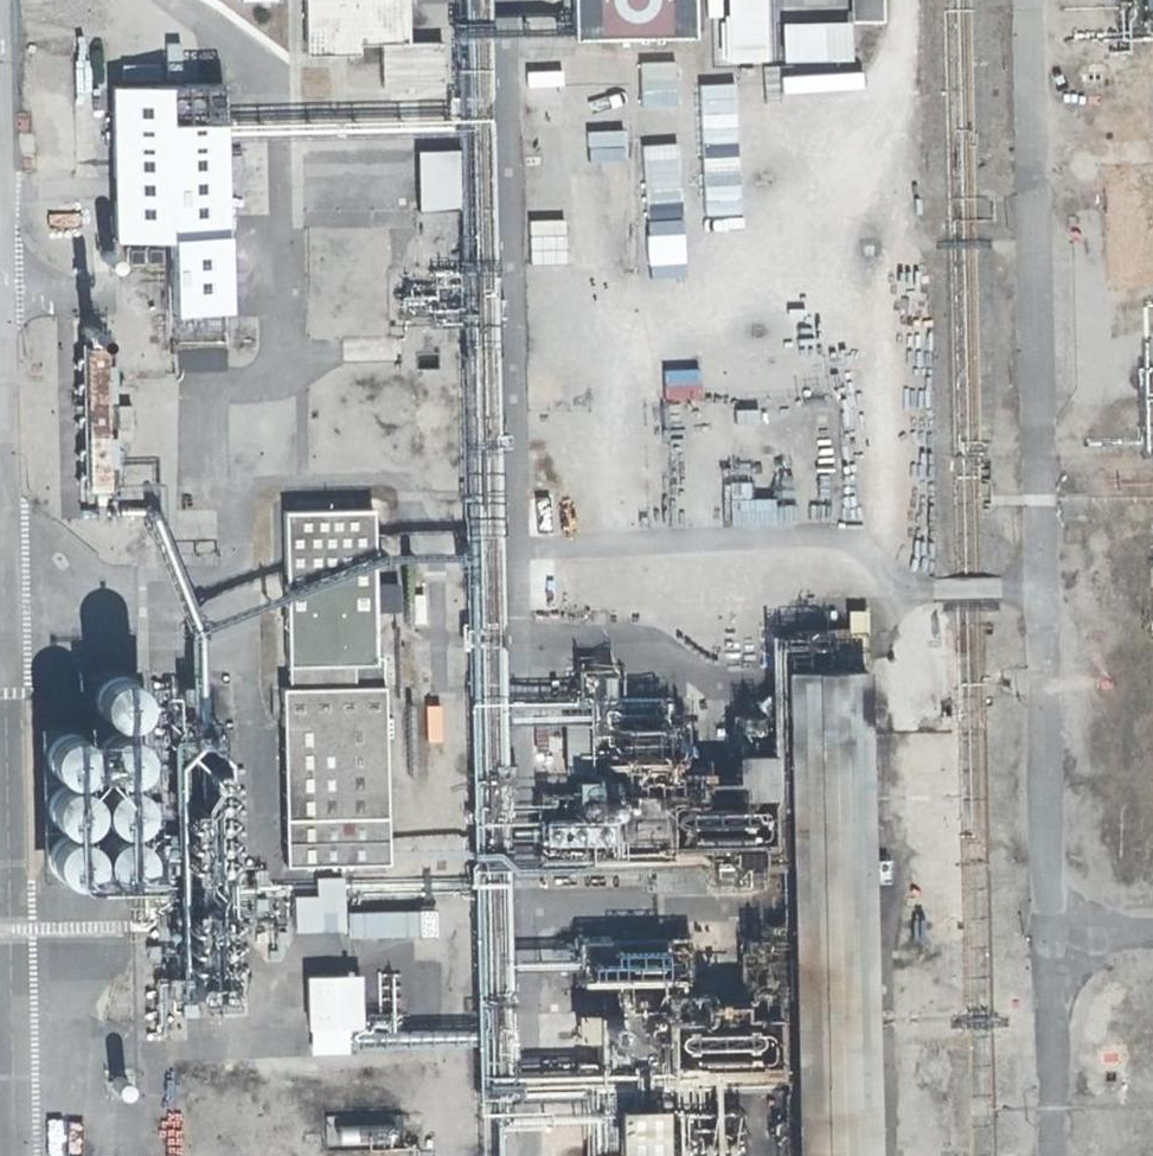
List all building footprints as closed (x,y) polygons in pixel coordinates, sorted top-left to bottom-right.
[(299,61),(357,59),(357,45),(400,45),(399,0),(298,0),(299,61)] [(584,27),(595,26),(704,25),(704,0),(584,0),(584,27)] [(763,62),(763,0),(715,0),(715,63),(763,62)] [(857,29),(884,29),(884,0),(856,0),(857,29)] [(1152,33),(1152,0),(1145,0),(1145,33),(1152,33)] [(857,67),(857,29),(788,30),(789,69),(857,67)] [(411,208),(454,208),(453,149),(410,149),(411,208)] [(222,165),(119,167),(121,258),(176,257),(179,321),(224,319),(222,165)] [(422,277),(458,277),(456,216),(419,218),(422,277)] [(101,337),(74,337),(74,483),(101,482),(101,337)] [(696,398),(695,380),(661,381),(661,398),(696,398)] [(726,522),(771,522),(771,495),(748,495),(748,480),(727,480),(726,522)] [(369,527),(285,528),(289,686),(290,686),(290,692),(290,704),(281,704),(284,834),(384,834),(381,703),(357,703),(357,685),(375,686),(369,527)] [(797,1155),(866,1155),(856,685),(786,686),(797,1155)] [(139,696),(102,697),(103,753),(53,753),(56,892),(144,891),(139,696)] [(671,825),(666,742),(665,730),(605,732),(606,774),(624,775),(625,801),(555,803),(556,828),(671,825)] [(692,771),(690,741),(666,742),(671,825),(671,835),(772,830),(771,792),(744,792),(744,778),(704,779),(705,771),(692,771)] [(288,928),(337,927),(336,877),(310,878),(310,895),(288,895),(288,928)] [(342,908),(343,934),(417,933),(416,907),(342,908)] [(667,1074),(660,951),(630,952),(629,938),(612,937),(618,1076),(667,1074)] [(685,1003),(681,951),(660,951),(667,1074),(669,1082),(781,1082),(781,1028),(746,1027),(745,1012),(702,1013),(703,1003),(685,1003)] [(331,969),(334,1050),(343,1050),(342,1026),(357,1026),(355,968),(331,969)] [(333,1050),(330,969),(298,970),(301,1051),(333,1050)] [(575,1142),(574,1115),(548,1116),(549,1143),(575,1142)] [(620,1118),(621,1155),(739,1155),(739,1115),(620,1118)]
